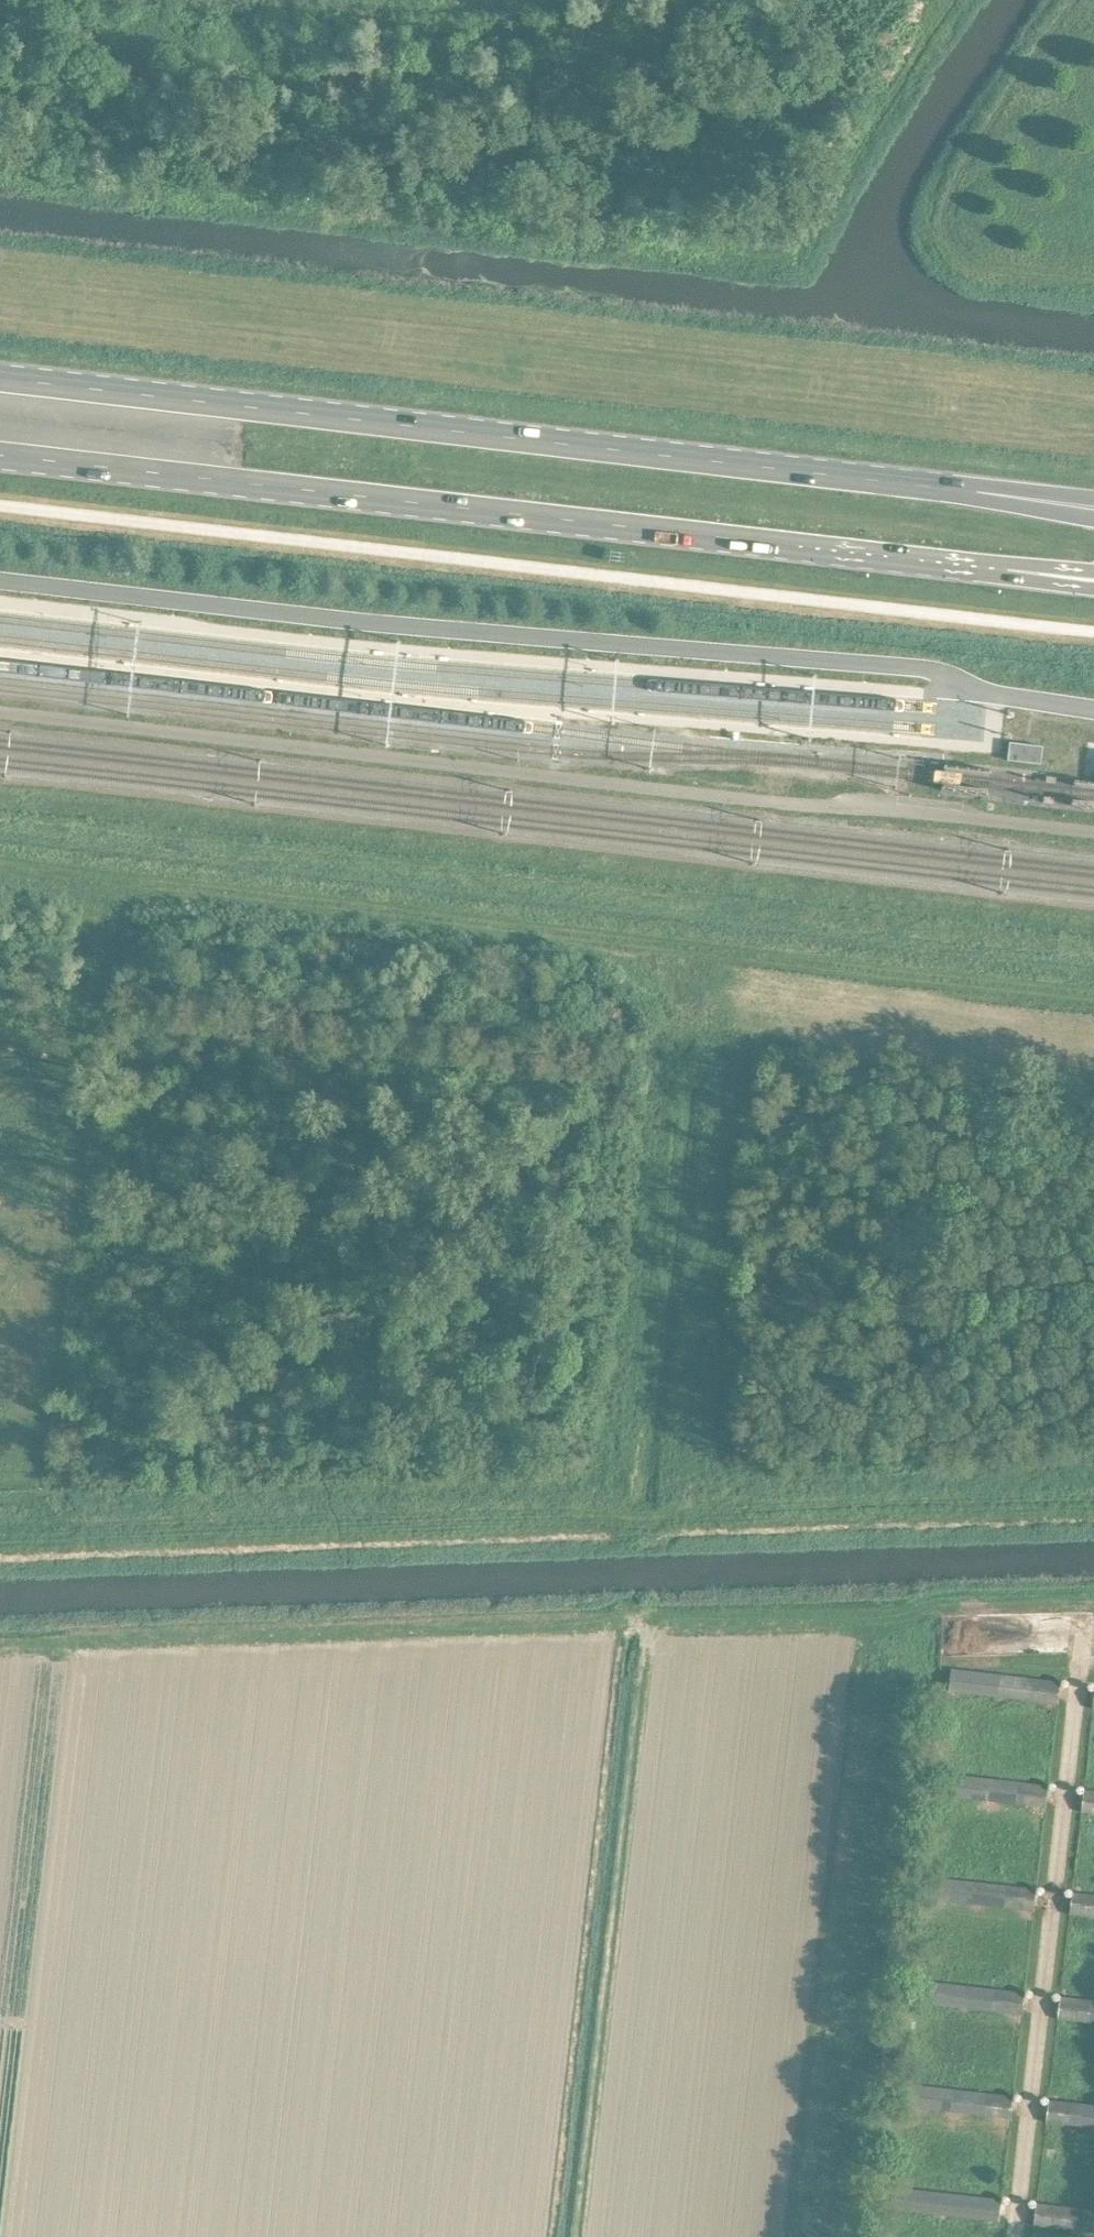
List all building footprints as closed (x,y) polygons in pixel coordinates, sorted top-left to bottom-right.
[(1007,768),(1040,772),(1042,755),(1009,751),(1007,768)] [(949,1699),(1057,1712),(1060,1690),(951,1677),(949,1699)] [(939,1781),(937,1803),(1046,1816),(1048,1793),(939,1781)] [(1081,1820),(1093,1821),(1093,1799),(1084,1797),(1081,1820)] [(925,1906),(1034,1919),(1036,1897),(928,1884),(925,1906)] [(1093,1925),(1093,1903),(1072,1901),(1070,1923),(1093,1925)] [(916,1988),(913,2010),(1022,2023),(1024,2001),(916,1988)] [(1058,2027),(1093,2031),(1093,2009),(1061,2005),(1058,2027)] [(902,2114),(1011,2126),(1013,2104),(904,2092),(902,2114)] [(1093,2136),(1093,2113),(1049,2107),(1046,2129),(1093,2136)] [(893,2193),(890,2215),(999,2229),(1001,2207),(893,2193)] [(1034,2233),(1065,2236),(1093,2236),(1093,2217),(1037,2211),(1034,2233)]
